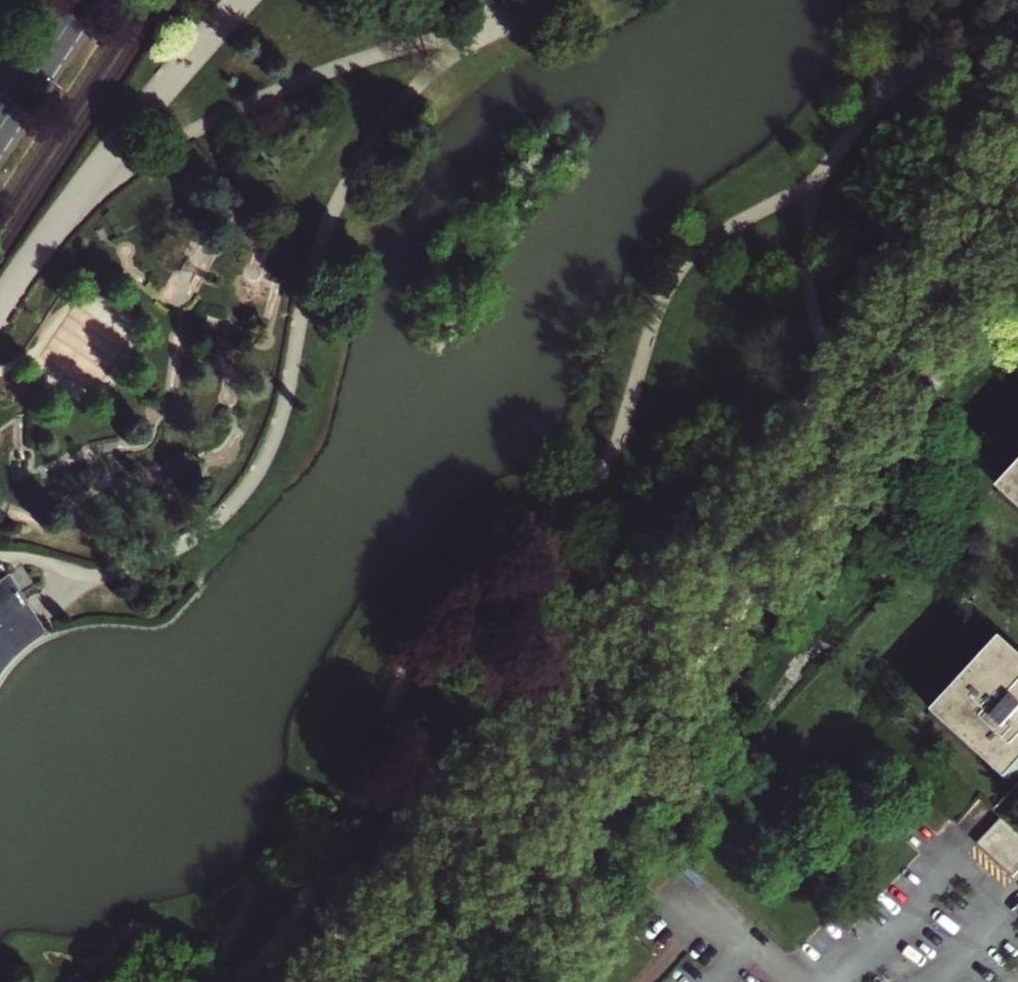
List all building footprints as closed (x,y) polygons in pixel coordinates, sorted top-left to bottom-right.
[(1007,479),(1017,489),(1017,468),(1007,479)] [(1,564),(0,565),(0,658),(8,649),(25,636),(42,629),(1,564)] [(936,703),(1000,763),(1017,744),(1017,658),(997,638),(936,703)] [(1017,872),(1017,831),(1002,816),(977,844),(1013,877),(1017,872)]
